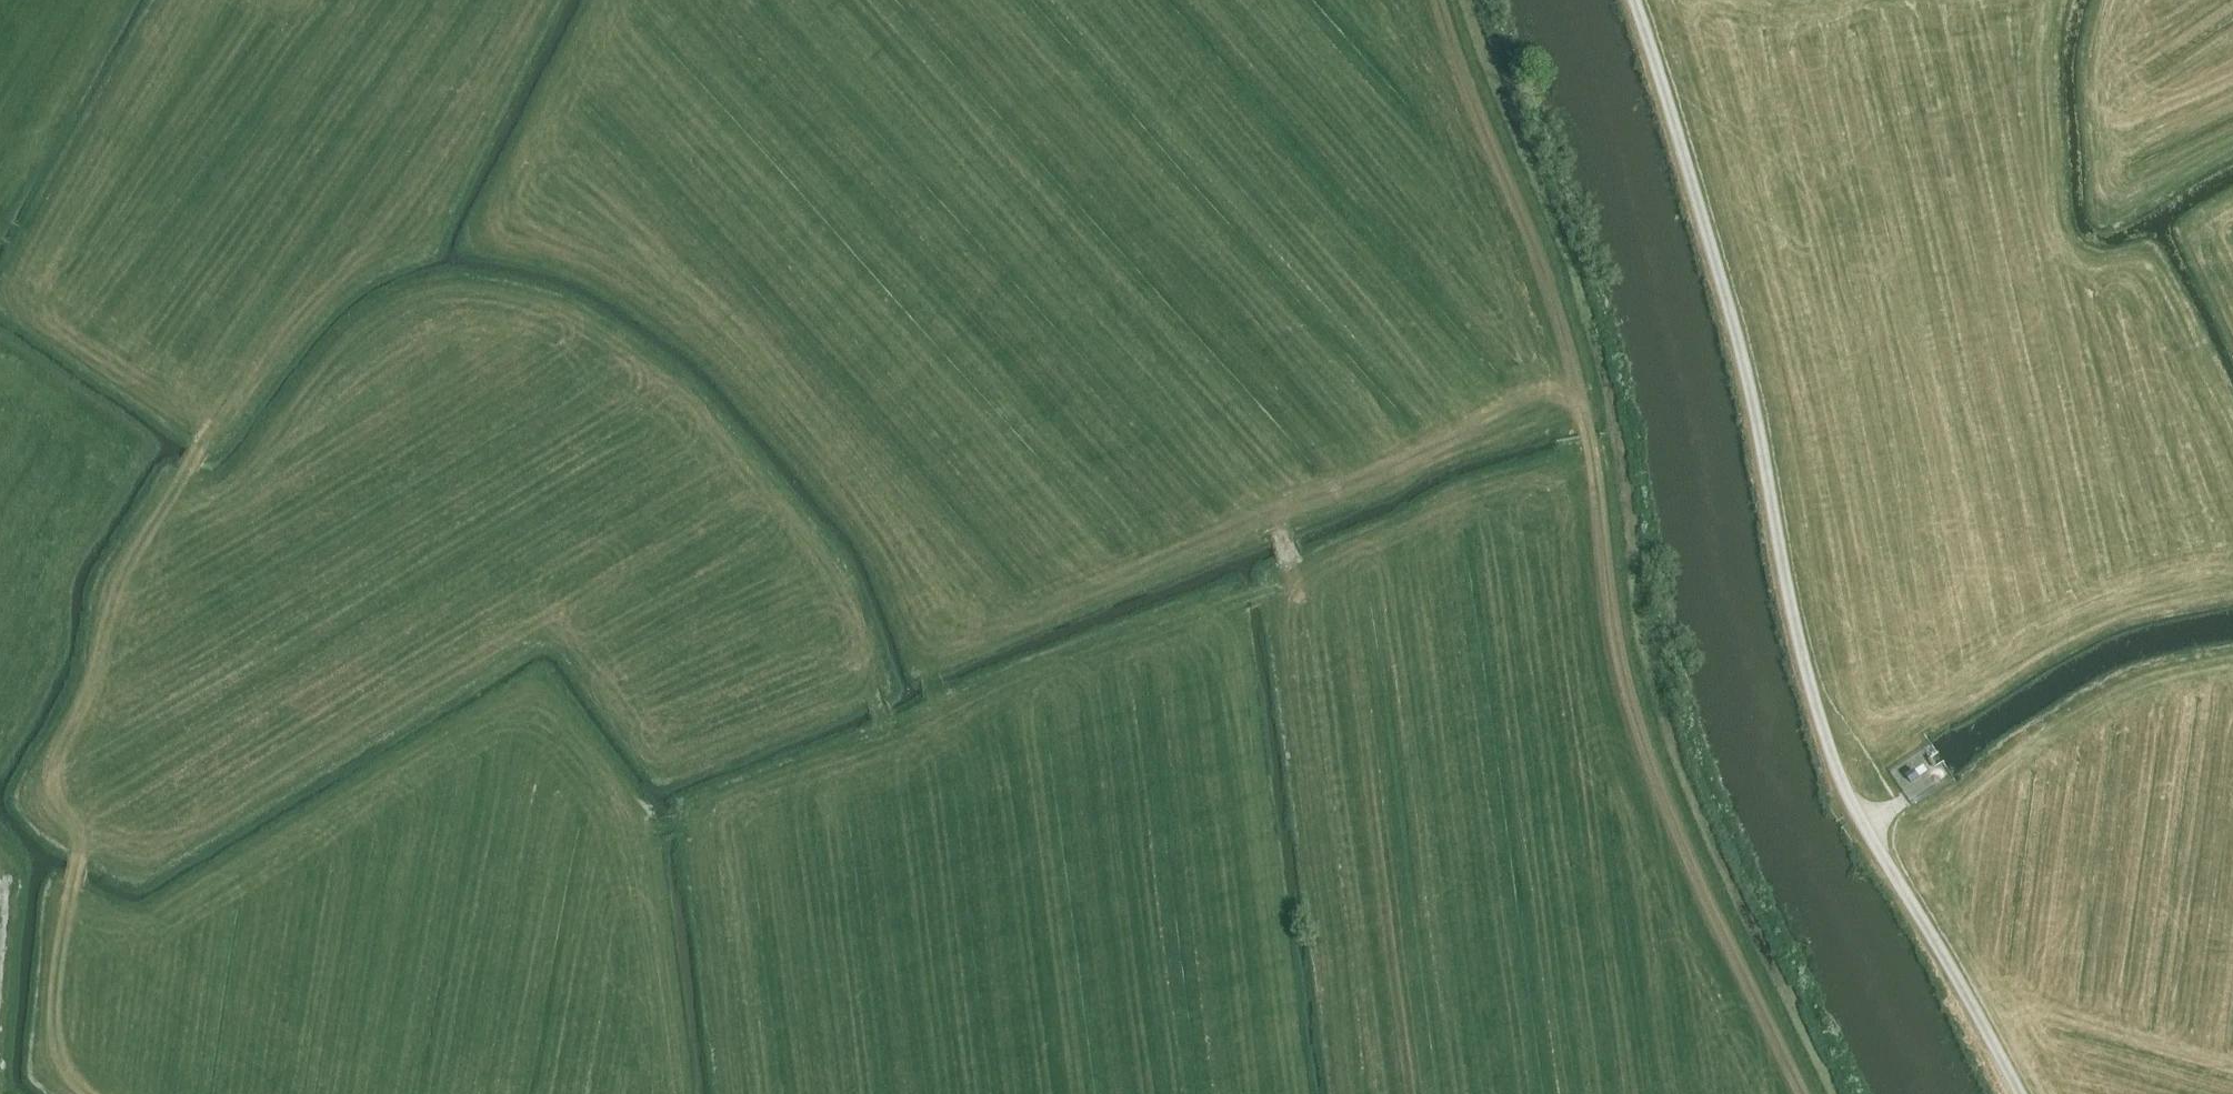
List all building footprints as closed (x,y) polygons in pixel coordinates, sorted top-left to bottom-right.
[(1912,770),(1905,775),(1910,782),(1917,777),(1912,770)]
